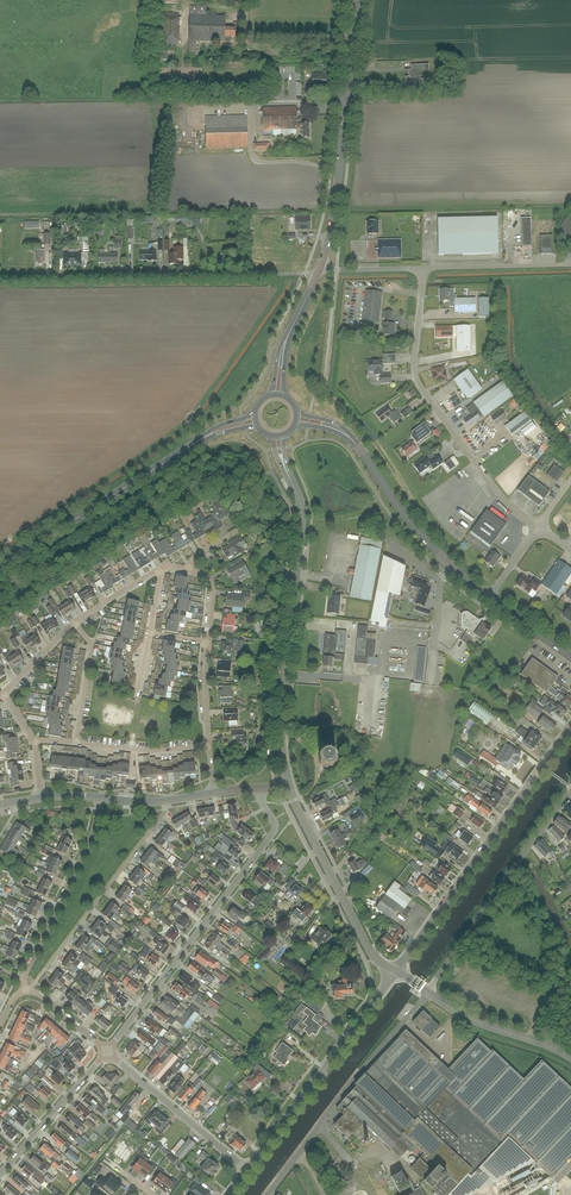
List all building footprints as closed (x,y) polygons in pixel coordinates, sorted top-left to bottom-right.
[(189,56),(196,56),(197,41),(225,42),(225,36),(235,37),(235,28),(225,28),(226,16),(206,16),(207,7),(190,6),(189,56)] [(166,47),(181,47),(181,17),(170,17),(169,35),(166,35),(166,47)] [(409,78),(406,78),(406,88),(419,87),(418,79),(418,71),(420,71),(420,67),(412,67),(412,70),(412,74),(409,74),(409,78)] [(420,71),(418,71),(418,79),(429,78),(429,67),(420,67),(420,71)] [(328,86),(328,75),(327,75),(327,73),(312,73),(312,88),(326,88),(326,86),(328,86)] [(296,107),(263,108),(264,132),(269,132),(269,130),(273,130),(273,136),(282,136),(282,130),(292,129),(292,135),(296,135),(296,129),(297,129),(302,129),(302,139),(310,138),(309,123),(302,124),(297,124),(296,107)] [(206,148),(248,147),(247,116),(205,117),(206,148)] [(309,228),(310,228),(310,218),(309,218),(309,217),(296,217),(296,230),(309,229),(309,228)] [(439,255),(498,253),(497,217),(438,219),(439,255)] [(522,246),(531,246),(531,218),(521,218),(522,246)] [(378,221),(368,222),(368,234),(378,234),(378,221)] [(553,235),(540,236),(541,254),(553,254),(553,235)] [(401,240),(378,240),(378,246),(375,246),(375,252),(378,252),(378,258),(379,258),(401,257),(401,240)] [(174,248),(174,254),(169,254),(169,265),(178,264),(178,260),(183,260),(183,247),(174,248)] [(43,263),(45,263),(45,250),(36,250),(36,263),(38,263),(38,265),(43,264),(43,263)] [(149,260),(149,261),(157,261),(157,250),(149,251),(149,252),(140,252),(140,260),(149,260)] [(64,266),(81,265),(81,253),(64,254),(64,266)] [(100,262),(118,262),(118,253),(99,254),(100,262)] [(476,312),(476,298),(457,299),(457,295),(454,295),(454,289),(450,289),(440,289),(440,294),(441,294),(441,301),(450,301),(451,307),(455,307),(455,313),(476,312)] [(379,321),(382,292),(366,290),(362,319),(379,321)] [(488,317),(488,299),(479,299),(479,317),(488,317)] [(383,335),(394,336),(395,324),(384,323),(383,335)] [(453,337),(457,337),(458,351),(470,351),(470,326),(457,326),(452,327),(453,337)] [(436,337),(453,337),(452,327),(436,327),(436,337)] [(381,383),(392,383),(391,375),(383,375),(382,364),(394,364),(396,361),(396,354),(384,355),(384,361),(368,361),(368,372),(374,372),(374,375),(380,375),(381,383)] [(451,367),(466,365),(465,358),(450,361),(451,367)] [(433,369),(435,381),(447,379),(444,367),(433,369)] [(468,369),(454,380),(468,399),(482,389),(468,369)] [(471,415),(464,421),(468,427),(476,422),(480,419),(479,417),(482,415),(484,417),(513,396),(502,382),(466,408),(471,415)] [(464,404),(456,410),(458,413),(467,407),(464,404)] [(391,413),(387,407),(377,415),(382,422),(388,417),(394,423),(401,418),(395,410),(391,413)] [(401,413),(405,418),(413,412),(409,407),(401,413)] [(492,418),(496,425),(506,418),(501,412),(492,418)] [(512,436),(532,421),(524,412),(505,426),(512,436)] [(412,442),(411,441),(408,444),(408,445),(402,449),(407,456),(417,449),(414,446),(431,433),(424,423),(412,432),(411,436),(414,440),(412,442)] [(439,437),(443,433),(439,427),(434,431),(439,437)] [(443,463),(437,455),(434,457),(429,461),(426,458),(425,457),(422,459),(422,460),(414,466),(420,473),(430,466),(433,469),(443,463)] [(545,455),(532,472),(537,476),(545,464),(544,463),(548,457),(545,455)] [(450,470),(456,466),(450,459),(444,463),(450,470)] [(554,465),(546,475),(557,482),(564,472),(554,465)] [(517,491),(522,494),(524,496),(539,506),(550,492),(528,476),(517,491)] [(213,497),(216,502),(221,498),(219,494),(213,497)] [(211,514),(212,516),(216,523),(219,521),(229,515),(220,501),(214,505),(217,510),(211,514)] [(501,531),(506,525),(487,511),(482,517),(501,531)] [(204,531),(213,525),(214,524),(216,523),(212,516),(206,520),(201,513),(195,517),(197,520),(204,531)] [(491,546),(501,531),(482,517),(471,532),(491,546)] [(206,534),(204,531),(197,520),(191,524),(196,533),(193,535),(192,533),(191,533),(189,530),(187,531),(193,541),(196,540),(206,534)] [(190,543),(193,541),(187,531),(184,533),(187,539),(184,541),(178,531),(172,535),(176,543),(180,549),(181,550),(190,544),(190,543)] [(240,548),(246,545),(241,537),(237,539),(231,543),(231,544),(222,549),(227,558),(233,555),(235,557),(243,552),(240,548)] [(349,573),(354,574),(350,596),(371,600),(381,549),(382,542),(361,537),(360,545),(355,569),(350,568),(349,573)] [(166,554),(159,543),(157,539),(151,543),(156,553),(153,555),(152,553),(149,554),(153,561),(156,559),(156,560),(166,554)] [(176,543),(173,544),(175,546),(171,549),(165,539),(159,543),(166,554),(168,557),(178,551),(180,549),(176,543)] [(149,554),(147,551),(146,551),(143,553),(145,556),(146,556),(147,558),(144,560),(138,551),(132,555),(140,569),(150,563),(153,561),(149,554)] [(493,567),(500,557),(492,551),(485,561),(487,563),(486,564),(490,567),(491,565),(493,567)] [(129,556),(123,560),(128,570),(125,572),(123,570),(121,571),(125,578),(128,576),(138,571),(129,556)] [(406,566),(383,556),(370,621),(378,623),(386,624),(392,594),(400,596),(406,566)] [(235,568),(228,572),(234,583),(251,574),(244,563),(242,559),(233,564),(235,568)] [(570,582),(570,569),(559,560),(542,585),(556,595),(565,583),(569,585),(570,582)] [(125,578),(121,571),(118,573),(119,575),(116,577),(110,568),(104,572),(105,574),(105,573),(113,586),(123,580),(122,579),(125,578)] [(100,587),(97,588),(97,589),(101,595),(104,593),(104,594),(114,588),(113,586),(105,573),(105,574),(99,577),(105,587),(101,589),(100,587)] [(541,583),(535,579),(532,582),(523,575),(516,584),(529,593),(532,589),(535,591),(541,583)] [(89,586),(93,584),(89,576),(85,579),(89,586)] [(421,579),(419,579),(416,578),(415,577),(414,577),(413,577),(412,579),(413,579),(410,585),(417,587),(419,592),(415,603),(424,606),(428,594),(429,593),(431,588),(430,587),(428,583),(428,582),(427,581),(422,579),(421,579)] [(73,595),(77,593),(72,584),(68,587),(73,595)] [(90,601),(96,597),(90,587),(84,591),(90,601)] [(84,605),(90,601),(84,591),(78,595),(84,605)] [(250,601),(250,593),(243,592),(242,596),(226,595),(226,597),(225,606),(243,608),(244,600),(250,601)] [(329,595),(328,604),(339,605),(340,596),(329,595)] [(56,606),(51,598),(48,601),(53,608),(56,606)] [(70,613),(76,609),(70,600),(64,604),(70,613)] [(70,613),(64,604),(57,608),(63,617),(70,613)] [(328,604),(327,613),(338,614),(339,605),(328,604)] [(51,616),(55,613),(50,605),(46,608),(51,616)] [(138,613),(139,608),(127,605),(126,610),(138,613)] [(431,612),(415,606),(414,610),(430,615),(431,612)] [(137,618),(138,613),(126,610),(125,616),(137,618)] [(491,629),(482,622),(469,613),(467,612),(465,612),(463,613),(462,614),(461,614),(461,615),(461,625),(468,630),(460,640),(468,645),(475,635),(483,641),(491,629)] [(9,623),(18,619),(16,615),(7,619),(9,623)] [(234,632),(236,615),(228,615),(228,619),(223,618),(221,631),(234,632)] [(35,626),(40,623),(36,616),(31,619),(35,626)] [(53,631),(59,627),(53,617),(47,621),(53,631)] [(32,629),(35,626),(31,619),(27,622),(32,629)] [(46,635),(53,631),(47,621),(40,625),(46,635)] [(135,629),(136,624),(124,621),(123,627),(135,629)] [(359,625),(355,663),(377,666),(378,658),(375,658),(376,640),(366,639),(368,626),(359,625)] [(16,639),(20,636),(15,629),(11,632),(16,639)] [(133,640),(134,635),(122,632),(121,638),(131,640),(133,640)] [(35,647),(41,643),(35,634),(29,638),(35,647)] [(324,657),(323,666),(332,667),(333,658),(335,658),(338,635),(325,634),(323,657),(324,657)] [(29,651),(35,647),(27,635),(21,639),(29,651)] [(131,640),(121,638),(119,637),(118,643),(127,645),(129,645),(131,640)] [(15,648),(20,646),(14,638),(10,640),(15,648)] [(244,651),(245,639),(227,638),(227,643),(221,643),(221,648),(223,648),(223,654),(233,655),(233,651),(244,651)] [(163,646),(175,648),(176,642),(164,640),(163,646)] [(127,645),(118,643),(115,642),(114,648),(123,650),(126,650),(127,645)] [(122,655),(123,650),(114,648),(111,647),(110,653),(122,655)] [(422,680),(426,648),(418,647),(414,679),(422,680)] [(12,655),(18,665),(24,661),(18,651),(12,655)] [(18,665),(12,655),(9,652),(3,656),(11,669),(18,665)] [(124,661),(121,660),(112,658),(110,664),(113,665),(123,666),(124,661)] [(551,687),(557,679),(558,677),(532,659),(521,674),(546,693),(548,691),(551,687)] [(230,678),(231,661),(224,660),(224,664),(222,664),(219,664),(217,677),(221,677),(221,681),(227,681),(227,677),(230,678)] [(411,690),(422,691),(422,682),(412,682),(411,690)] [(220,703),(232,702),(231,685),(222,686),(223,689),(219,689),(220,703)] [(548,691),(556,697),(561,701),(560,702),(569,708),(570,705),(570,703),(555,692),(556,691),(551,687),(548,691)] [(555,692),(570,703),(570,697),(567,694),(569,691),(562,687),(560,690),(557,689),(555,692)] [(567,711),(559,705),(557,704),(557,705),(545,695),(542,698),(551,705),(564,715),(567,711)] [(551,705),(542,698),(539,702),(543,705),(547,706),(553,710),(552,711),(560,718),(561,719),(564,715),(551,705)] [(467,711),(486,725),(493,715),(474,701),(467,711)] [(537,719),(543,710),(531,702),(525,711),(537,719)] [(42,705),(41,711),(48,712),(57,714),(58,708),(46,706),(42,705)] [(224,721),(238,720),(237,708),(223,709),(224,721)] [(515,713),(512,717),(518,721),(521,717),(515,713)] [(544,730),(545,728),(551,733),(557,725),(544,715),(538,723),(541,726),(541,727),(544,730)] [(527,737),(537,744),(542,738),(532,730),(530,733),(521,727),(518,730),(527,737)] [(236,744),(247,743),(246,733),(243,733),(243,730),(232,731),(232,739),(236,738),(236,744)] [(527,737),(518,730),(516,732),(525,739),(522,743),(533,751),(537,744),(527,737)] [(7,747),(19,745),(17,737),(12,738),(12,734),(3,736),(4,742),(7,741),(7,747)] [(499,762),(510,747),(506,744),(495,760),(499,762)] [(15,753),(20,753),(19,745),(7,747),(8,752),(6,752),(7,758),(15,757),(15,753)] [(518,760),(521,755),(510,747),(499,762),(511,770),(514,765),(516,767),(520,761),(518,760)] [(458,749),(453,755),(468,766),(472,760),(458,749)] [(337,763),(338,762),(337,760),(336,759),(336,758),(337,755),(335,754),(334,754),(333,753),(332,753),(331,750),(329,752),(327,752),(326,752),(323,751),(323,753),(323,754),(322,755),(321,756),(319,757),(320,760),(321,761),(321,762),(320,765),(322,765),(323,766),(324,766),(326,769),(327,768),(329,768),(330,767),(331,768),(333,768),(334,767),(334,765),(335,765),(335,764),(337,763)] [(472,765),(478,769),(482,764),(476,760),(472,765)] [(12,774),(23,773),(22,765),(17,766),(16,762),(8,763),(9,769),(11,769),(12,774)] [(437,779),(428,772),(426,776),(434,783),(437,779)] [(19,781),(24,780),(23,773),(12,774),(12,780),(10,780),(11,786),(19,785),(19,781)] [(479,786),(482,782),(471,774),(468,779),(479,786)] [(449,778),(446,783),(457,790),(460,786),(449,778)] [(506,793),(508,790),(506,788),(507,787),(497,780),(495,779),(493,782),(495,784),(493,786),(503,793),(504,792),(506,793)] [(484,791),(499,801),(499,802),(503,797),(494,791),(493,793),(490,791),(487,788),(484,791)] [(497,805),(498,802),(489,796),(488,799),(478,792),(476,795),(495,808),(497,805)] [(327,807),(337,802),(335,798),(328,802),(325,798),(327,797),(326,794),(318,798),(312,802),(315,808),(321,806),(325,804),(327,807)] [(468,795),(466,798),(490,814),(492,811),(487,808),(487,806),(482,803),(482,805),(468,795)] [(340,808),(346,805),(342,798),(338,801),(340,805),(339,806),(340,808)] [(466,798),(464,800),(469,804),(469,803),(478,810),(477,811),(482,814),(483,814),(488,817),(490,814),(466,798)] [(562,809),(567,814),(566,815),(570,819),(570,804),(569,802),(562,809)] [(229,814),(237,812),(236,804),(228,805),(228,811),(223,812),(222,806),(219,807),(220,815),(224,814),(229,813),(229,814)] [(448,808),(454,812),(452,814),(460,819),(465,812),(457,807),(457,808),(451,804),(448,808)] [(215,808),(206,809),(207,817),(214,816),(214,819),(217,819),(217,821),(220,821),(219,814),(216,815),(215,808)] [(325,812),(320,814),(324,821),(333,817),(334,819),(339,816),(335,808),(330,810),(329,809),(325,811),(325,812)] [(206,809),(197,811),(198,819),(206,817),(207,817),(206,809)] [(345,818),(352,813),(349,809),(342,814),(345,818)] [(234,821),(238,820),(237,812),(229,814),(229,813),(224,814),(225,819),(230,818),(230,821),(229,822),(233,827),(237,825),(234,821)] [(198,826),(197,823),(194,817),(191,819),(188,813),(180,817),(184,824),(188,822),(189,822),(193,829),(198,826)] [(474,825),(479,828),(480,829),(484,822),(483,821),(475,815),(471,822),(471,824),(473,825),(474,825)] [(568,823),(560,816),(554,823),(563,830),(566,833),(569,830),(570,831),(570,825),(568,823)] [(180,817),(172,822),(176,829),(184,824),(180,817)] [(460,829),(464,823),(459,819),(454,826),(460,829)] [(17,822),(13,827),(23,834),(25,830),(30,833),(31,830),(17,822)] [(243,837),(248,830),(242,825),(239,829),(237,825),(233,827),(236,833),(237,832),(243,837)] [(559,842),(564,838),(554,826),(549,831),(559,842)] [(13,827),(10,833),(24,842),(26,839),(22,837),(23,834),(13,827)] [(52,831),(62,836),(64,832),(54,828),(52,831)] [(172,833),(166,829),(161,836),(167,841),(171,836),(173,838),(174,836),(176,838),(179,834),(174,830),(172,833)] [(239,840),(237,843),(243,848),(245,844),(243,843),(246,839),(249,842),(255,835),(248,830),(243,837),(240,842),(239,840)] [(334,842),(342,838),(338,830),(330,834),(334,842)] [(375,830),(372,835),(378,839),(381,834),(375,830)] [(459,838),(467,844),(468,845),(473,837),(472,837),(464,831),(462,830),(459,834),(461,835),(459,838)] [(10,833),(7,839),(17,845),(19,841),(23,844),(24,842),(10,833)] [(161,836),(155,843),(161,848),(167,841),(161,836)] [(235,844),(231,840),(225,836),(221,841),(227,846),(231,849),(229,852),(237,858),(241,852),(239,850),(236,847),(235,848),(234,846),(235,844)] [(69,848),(73,841),(64,837),(61,844),(69,848)] [(195,840),(198,846),(204,842),(200,837),(195,840)] [(440,859),(444,853),(435,846),(436,844),(427,837),(421,845),(440,859)] [(338,849),(346,845),(342,838),(334,842),(338,849)] [(7,839),(3,844),(18,853),(19,850),(15,848),(17,845),(7,839)] [(554,852),(552,851),(542,839),(534,846),(545,858),(548,855),(550,856),(554,852)] [(450,853),(457,859),(458,859),(463,852),(462,852),(451,843),(445,852),(449,855),(450,853)] [(3,844),(0,850),(10,856),(12,852),(17,855),(18,853),(3,844)] [(66,855),(69,848),(61,844),(57,851),(66,855)] [(558,847),(562,853),(566,850),(563,844),(558,847)] [(147,855),(146,855),(152,860),(153,860),(156,855),(159,857),(160,857),(161,855),(157,851),(157,852),(152,848),(149,852),(148,852),(146,854),(147,855)] [(222,861),(224,859),(225,858),(217,852),(212,858),(215,860),(220,864),(217,868),(224,873),(225,872),(226,873),(228,870),(227,870),(229,867),(222,861)] [(160,865),(153,860),(152,860),(146,855),(141,862),(147,867),(151,863),(154,865),(154,864),(157,867),(158,867),(160,865)] [(54,857),(54,858),(52,857),(49,856),(46,863),(59,869),(63,861),(54,857)] [(19,859),(13,868),(16,870),(22,861),(19,859)] [(284,863),(281,868),(279,866),(280,865),(272,859),(266,866),(274,873),(274,872),(277,874),(278,872),(283,876),(290,868),(284,863)] [(358,868),(363,865),(361,861),(356,863),(355,861),(349,864),(353,873),(360,870),(358,868)] [(419,865),(413,861),(410,865),(416,869),(419,865)] [(198,865),(205,870),(207,867),(200,862),(198,865)] [(438,870),(445,875),(446,876),(451,869),(448,867),(442,862),(439,866),(440,867),(438,870)] [(46,863),(45,867),(49,869),(47,872),(56,876),(59,869),(46,863)] [(370,864),(361,873),(365,877),(374,868),(370,864)] [(142,881),(147,874),(139,868),(134,874),(142,881)] [(215,887),(220,881),(207,871),(203,875),(209,879),(207,881),(215,887)] [(255,880),(265,887),(264,889),(267,891),(271,886),(274,882),(270,879),(270,880),(260,872),(255,880)] [(431,879),(439,884),(440,885),(445,878),(436,872),(431,879)] [(137,887),(142,881),(134,874),(129,881),(137,887)] [(438,888),(437,887),(422,876),(415,885),(426,892),(427,891),(433,895),(438,888)] [(290,886),(295,881),(291,877),(286,883),(290,886)] [(49,890),(53,882),(44,878),(41,885),(49,890)] [(280,889),(283,885),(277,881),(274,884),(280,889)] [(406,907),(412,899),(399,890),(401,887),(395,882),(376,908),(391,919),(397,911),(405,917),(410,910),(406,907)] [(162,896),(165,898),(174,885),(172,883),(162,896)] [(417,887),(417,886),(414,889),(408,884),(405,888),(412,894),(417,887)] [(46,897),(49,890),(41,885),(37,893),(46,897)] [(298,897),(303,891),(296,885),(292,889),(288,886),(286,889),(293,894),(297,898),(298,897)] [(128,897),(132,891),(125,886),(121,891),(128,897)] [(205,901),(209,895),(198,886),(193,892),(205,901)] [(36,891),(29,888),(29,889),(25,887),(23,890),(27,892),(34,895),(36,891)] [(34,895),(27,892),(23,890),(21,894),(25,896),(26,896),(33,899),(34,895)] [(123,903),(128,897),(121,891),(116,898),(123,903)] [(262,901),(260,899),(252,893),(252,894),(248,891),(243,897),(251,903),(257,908),(262,901)] [(300,898),(298,897),(297,898),(293,894),(289,899),(295,904),(300,898)] [(12,906),(15,900),(9,897),(6,904),(12,906)] [(195,913),(200,907),(187,897),(184,900),(190,904),(187,907),(195,913)] [(39,910),(43,903),(35,899),(31,907),(39,910)] [(174,905),(177,907),(182,911),(185,907),(178,901),(177,902),(175,904),(174,905)] [(118,911),(120,908),(112,903),(108,909),(119,917),(121,913),(118,911)] [(297,909),(293,914),(303,922),(307,917),(308,918),(311,914),(310,913),(313,909),(307,904),(303,909),(302,908),(300,911),(297,909)] [(35,918),(39,910),(31,907),(27,914),(35,918)] [(128,911),(123,907),(121,910),(130,917),(132,914),(128,911)] [(251,919),(247,916),(246,918),(242,914),(234,908),(228,915),(236,921),(239,917),(243,921),(247,924),(251,919)] [(118,917),(119,917),(108,909),(103,915),(110,920),(113,917),(118,921),(120,919),(118,917)] [(184,929),(190,921),(182,915),(176,923),(184,929)] [(160,920),(170,927),(172,924),(162,917),(160,920)] [(29,931),(32,924),(24,920),(21,928),(29,931)] [(110,924),(108,926),(99,920),(95,925),(104,932),(106,928),(112,932),(115,928),(110,924)] [(110,924),(115,928),(120,931),(122,928),(112,921),(110,924)] [(270,932),(274,928),(275,927),(268,921),(264,926),(270,932)] [(241,930),(236,926),(234,929),(224,922),(222,925),(221,925),(220,926),(220,927),(219,928),(227,934),(231,930),(237,935),(241,930)] [(236,926),(241,930),(242,930),(245,927),(239,922),(236,926)] [(386,934),(381,942),(388,947),(386,949),(387,949),(387,951),(389,952),(391,952),(391,953),(398,943),(406,933),(400,928),(401,927),(395,923),(393,926),(398,930),(392,939),(389,937),(386,934)] [(108,935),(104,932),(95,925),(90,931),(96,936),(99,932),(106,938),(108,935)] [(25,938),(29,931),(21,928),(17,935),(25,938)] [(320,928),(312,939),(320,945),(322,941),(326,944),(333,935),(325,929),(324,930),(320,928)] [(173,942),(179,934),(172,929),(166,936),(173,942)] [(157,938),(154,942),(159,946),(156,950),(163,955),(169,948),(162,942),(160,941),(162,938),(152,930),(149,933),(157,938)] [(224,954),(227,950),(223,947),(224,946),(220,942),(222,939),(215,933),(210,940),(217,946),(222,949),(221,951),(224,954)] [(295,944),(296,944),(302,936),(297,933),(290,941),(295,944)] [(80,942),(92,951),(94,949),(90,946),(93,942),(85,936),(80,942)] [(302,936),(296,944),(301,948),(307,941),(302,936)] [(227,943),(233,948),(236,944),(230,939),(227,943)] [(97,940),(94,944),(102,950),(105,947),(97,940)] [(222,949),(217,946),(210,940),(205,946),(212,952),(215,949),(220,952),(221,951),(222,949)] [(11,948),(19,952),(22,945),(14,941),(11,948)] [(92,951),(80,942),(76,948),(81,952),(84,949),(89,952),(90,950),(92,951)] [(108,948),(116,954),(121,948),(113,942),(108,948)] [(19,952),(11,948),(10,949),(4,946),(2,949),(9,953),(7,956),(15,960),(19,952)] [(265,949),(258,958),(263,963),(266,959),(265,958),(270,953),(265,949)] [(155,966),(160,961),(149,952),(144,958),(155,966)] [(213,967),(215,963),(200,952),(196,958),(206,966),(208,964),(213,967)] [(81,956),(86,960),(90,963),(93,960),(83,953),(81,956)] [(77,967),(79,965),(74,962),(77,958),(71,954),(67,960),(77,967)] [(241,957),(239,960),(245,965),(248,962),(247,961),(250,957),(246,954),(242,958),(241,957)] [(84,964),(86,960),(81,956),(78,959),(77,958),(74,962),(79,965),(81,962),(84,964)] [(75,970),(77,967),(67,960),(62,965),(68,970),(71,966),(75,970)] [(197,974),(211,984),(215,979),(206,972),(206,973),(201,969),(201,968),(193,962),(188,969),(196,975),(197,974)] [(118,967),(128,975),(131,972),(126,968),(120,964),(118,967)] [(132,970),(137,974),(139,975),(138,976),(141,978),(142,977),(145,980),(150,974),(137,964),(132,970)] [(227,978),(216,969),(213,973),(220,979),(219,979),(224,983),(227,978)] [(64,985),(65,983),(61,979),(64,976),(58,971),(53,977),(64,985)] [(115,985),(119,980),(109,973),(105,978),(115,985)] [(195,985),(191,982),(193,979),(184,973),(180,979),(192,989),(192,990),(196,993),(200,987),(196,984),(195,985)] [(80,982),(89,989),(94,982),(85,975),(80,982)] [(62,987),(64,985),(53,977),(49,983),(55,988),(57,984),(62,987)] [(136,984),(127,977),(123,982),(128,986),(127,988),(135,994),(139,987),(135,984),(136,984)] [(339,985),(331,985),(331,991),(332,991),(333,996),(334,997),(335,997),(335,999),(341,999),(341,996),(347,995),(347,994),(352,993),(353,992),(354,991),(354,990),(353,989),(352,989),(352,988),(350,988),(350,985),(349,985),(349,979),(343,979),(343,980),(340,981),(339,982),(339,985)] [(185,1000),(191,992),(186,987),(185,989),(177,983),(172,989),(185,1000)] [(116,992),(119,989),(113,985),(111,988),(112,988),(109,992),(118,999),(116,1002),(123,1008),(128,1002),(121,996),(116,992)] [(72,1002),(80,993),(77,991),(74,995),(71,992),(66,997),(72,1002)] [(305,1002),(311,995),(306,991),(300,998),(305,1002)] [(77,1007),(82,1001),(79,998),(82,995),(80,993),(72,1002),(77,1007)] [(195,994),(192,998),(203,1007),(206,1003),(195,994)] [(213,998),(221,1004),(224,1000),(217,994),(213,998)] [(315,999),(321,1004),(325,998),(320,994),(315,999)] [(324,1007),(321,1004),(315,999),(311,995),(305,1002),(318,1013),(324,1007)] [(190,1008),(186,1012),(179,1006),(180,1005),(168,996),(165,1000),(177,1009),(176,1009),(189,1019),(193,1022),(199,1015),(197,1014),(190,1008)] [(102,998),(98,1004),(102,1008),(107,1002),(102,998)] [(210,999),(207,1003),(213,1008),(217,1011),(220,1007),(210,999)] [(83,1012),(91,1002),(89,1000),(86,1004),(82,1001),(77,1007),(83,1012)] [(184,1026),(189,1019),(176,1009),(177,1009),(165,1000),(161,1005),(173,1014),(174,1012),(178,1016),(175,1020),(184,1026)] [(91,1002),(83,1012),(89,1017),(93,1011),(90,1008),(93,1004),(91,1002)] [(106,1014),(111,1008),(107,1005),(103,1010),(106,1014)] [(197,1014),(198,1013),(200,1011),(192,1005),(190,1008),(197,1014)] [(321,1027),(312,1019),(316,1015),(306,1008),(303,1012),(308,1017),(303,1023),(307,1026),(303,1030),(307,1033),(306,1034),(309,1036),(312,1034),(313,1033),(315,1036),(319,1031),(318,1031),(321,1027)] [(184,1026),(175,1020),(170,1016),(168,1018),(158,1010),(153,1015),(164,1024),(169,1024),(172,1026),(176,1021),(183,1026),(184,1026)] [(31,1013),(30,1014),(22,1011),(20,1016),(28,1020),(29,1017),(34,1020),(36,1016),(31,1013)] [(419,1032),(421,1030),(430,1038),(440,1027),(430,1017),(431,1015),(429,1013),(427,1015),(423,1011),(413,1022),(418,1027),(417,1029),(419,1032)] [(26,1024),(28,1020),(20,1016),(17,1022),(34,1030),(35,1028),(30,1025),(26,1024)] [(106,1031),(111,1025),(102,1017),(101,1019),(98,1017),(95,1021),(106,1031)] [(265,1027),(269,1021),(264,1018),(259,1023),(265,1027)] [(45,1030),(51,1023),(46,1019),(37,1029),(40,1031),(43,1028),(45,1030)] [(291,1029),(296,1023),(290,1019),(286,1024),(291,1029)] [(159,1035),(163,1030),(149,1020),(146,1024),(151,1028),(150,1030),(154,1033),(155,1032),(159,1035)] [(32,1033),(34,1030),(17,1022),(14,1027),(22,1031),(24,1028),(32,1033)] [(47,1037),(56,1027),(51,1023),(45,1030),(48,1032),(45,1036),(47,1037)] [(25,1033),(22,1031),(14,1027),(11,1033),(30,1042),(32,1039),(27,1036),(26,1037),(24,1036),(25,1033)] [(55,1038),(61,1031),(56,1027),(47,1037),(42,1043),(47,1047),(54,1038),(55,1038)] [(176,1037),(177,1037),(181,1040),(183,1037),(179,1034),(171,1028),(169,1032),(176,1037)] [(334,1125),(349,1139),(364,1123),(365,1124),(401,1158),(408,1150),(409,1151),(410,1150),(413,1153),(418,1148),(425,1154),(420,1159),(431,1169),(433,1172),(424,1181),(439,1194),(448,1194),(459,1184),(462,1187),(480,1168),(496,1183),(534,1162),(558,1184),(569,1173),(570,1171),(570,1088),(542,1061),(524,1080),(492,1050),(491,1052),(477,1039),(448,1070),(439,1061),(439,1060),(436,1057),(435,1058),(406,1030),(365,1073),(355,1084),(357,1086),(342,1102),(342,1103),(337,1108),(344,1115),(334,1125)] [(56,1045),(65,1035),(61,1031),(55,1038),(57,1040),(54,1044),(56,1045)] [(153,1046),(156,1042),(142,1031),(138,1036),(143,1040),(142,1040),(146,1043),(148,1042),(153,1046)] [(22,1043),(29,1046),(30,1042),(11,1033),(9,1039),(17,1043),(19,1040),(23,1042),(22,1043)] [(65,1035),(56,1045),(57,1046),(58,1047),(61,1044),(64,1046),(70,1039),(65,1035)] [(166,1046),(169,1043),(162,1037),(159,1041),(166,1046)] [(83,1044),(78,1040),(75,1043),(77,1044),(72,1050),(70,1049),(67,1053),(70,1056),(73,1052),(77,1055),(78,1053),(80,1054),(83,1052),(84,1051),(80,1047),(83,1044)] [(145,1056),(146,1055),(150,1050),(147,1048),(142,1044),(140,1046),(134,1041),(132,1044),(131,1044),(129,1047),(127,1051),(127,1053),(132,1057),(139,1048),(144,1052),(142,1054),(145,1056)] [(18,1051),(17,1052),(13,1050),(15,1047),(7,1043),(4,1049),(23,1058),(26,1051),(22,1049),(21,1052),(18,1051)] [(200,1048),(205,1052),(209,1047),(204,1043),(200,1048)] [(290,1056),(293,1052),(283,1044),(276,1052),(278,1054),(274,1059),(279,1063),(280,1061),(285,1065),(289,1060),(287,1059),(289,1055),(290,1056)] [(160,1058),(148,1071),(153,1075),(154,1075),(159,1080),(178,1058),(168,1049),(168,1048),(165,1046),(157,1055),(160,1058)] [(21,1062),(23,1058),(4,1049),(1,1054),(9,1058),(11,1055),(15,1057),(14,1059),(21,1062)] [(51,1059),(53,1057),(46,1051),(44,1053),(51,1059)] [(80,1062),(86,1055),(83,1052),(80,1054),(78,1053),(77,1055),(73,1052),(70,1056),(67,1053),(65,1055),(71,1061),(75,1057),(80,1062)] [(211,1057),(218,1062),(221,1058),(214,1052),(211,1057)] [(9,1058),(1,1054),(0,1057),(0,1061),(13,1067),(17,1069),(19,1067),(13,1064),(14,1061),(9,1058)] [(71,1073),(75,1067),(67,1060),(67,1061),(60,1055),(57,1058),(56,1057),(54,1060),(52,1058),(51,1059),(49,1061),(57,1067),(59,1065),(62,1067),(62,1066),(71,1073)] [(159,1080),(164,1084),(173,1074),(175,1076),(180,1070),(185,1064),(178,1058),(159,1080)] [(44,1065),(43,1065),(38,1060),(35,1064),(41,1068),(44,1065)] [(13,1067),(0,1061),(0,1068),(4,1070),(8,1072),(10,1069),(12,1070),(13,1067)] [(185,1064),(180,1070),(184,1073),(189,1068),(185,1064)] [(267,1080),(271,1075),(257,1065),(253,1069),(255,1071),(253,1075),(245,1082),(252,1089),(253,1090),(254,1090),(260,1084),(260,1083),(259,1082),(258,1081),(261,1079),(263,1077),(264,1078),(267,1080)] [(59,1085),(64,1079),(56,1073),(55,1074),(48,1068),(45,1071),(52,1077),(51,1079),(59,1085)] [(101,1079),(111,1088),(113,1090),(111,1092),(114,1095),(120,1089),(117,1086),(116,1087),(114,1085),(120,1078),(114,1073),(113,1075),(111,1074),(110,1075),(109,1074),(108,1075),(106,1074),(101,1079)] [(174,1093),(185,1081),(179,1076),(168,1088),(174,1093)] [(13,1088),(18,1091),(22,1082),(16,1079),(14,1083),(15,1084),(13,1088)] [(190,1083),(178,1097),(184,1102),(193,1090),(194,1089),(196,1091),(203,1083),(199,1079),(193,1085),(190,1083)] [(49,1090),(45,1087),(46,1086),(42,1081),(35,1089),(47,1099),(47,1098),(49,1098),(50,1097),(50,1095),(52,1093),(48,1090),(49,1090)] [(31,1093),(35,1089),(30,1084),(26,1088),(31,1093)] [(91,1092),(105,1104),(104,1106),(106,1108),(108,1105),(106,1103),(109,1101),(103,1096),(105,1094),(96,1086),(91,1092)] [(13,1100),(16,1093),(9,1090),(6,1096),(13,1100)] [(202,1090),(188,1105),(189,1106),(189,1107),(191,1108),(192,1109),(194,1110),(198,1105),(199,1105),(200,1103),(201,1102),(199,1101),(206,1093),(202,1090)] [(132,1107),(137,1101),(141,1097),(136,1092),(127,1103),(132,1107)] [(94,1110),(94,1109),(97,1111),(102,1115),(105,1111),(98,1105),(88,1095),(83,1100),(94,1110)] [(109,1100),(118,1107),(121,1103),(112,1096),(109,1100)] [(248,1105),(250,1103),(241,1096),(239,1099),(248,1105)] [(22,1104),(34,1115),(40,1107),(28,1097),(22,1104)] [(212,1115),(221,1103),(218,1101),(209,1113),(212,1115)] [(91,1114),(80,1104),(75,1109),(86,1119),(89,1116),(95,1121),(98,1118),(92,1112),(91,1114)] [(23,1126),(28,1121),(24,1117),(25,1117),(22,1114),(21,1114),(17,1111),(13,1117),(16,1120),(23,1126)] [(155,1125),(163,1116),(157,1111),(153,1116),(150,1114),(144,1121),(149,1125),(151,1122),(155,1125)] [(126,1112),(120,1119),(124,1122),(130,1116),(126,1112)] [(6,1114),(4,1117),(12,1125),(15,1122),(6,1114)] [(78,1130),(83,1125),(76,1119),(76,1120),(70,1115),(66,1120),(78,1130)] [(163,1116),(155,1125),(158,1128),(156,1131),(161,1135),(166,1128),(164,1126),(168,1120),(163,1116)] [(92,1131),(96,1126),(88,1119),(84,1124),(92,1131)] [(118,1130),(124,1123),(120,1120),(115,1126),(111,1122),(109,1125),(116,1131),(117,1129),(118,1130)] [(12,1140),(17,1134),(10,1127),(9,1128),(5,1124),(2,1127),(6,1131),(5,1133),(12,1140)] [(69,1139),(71,1137),(83,1148),(87,1143),(78,1135),(76,1138),(73,1135),(73,1134),(63,1124),(58,1129),(69,1139)] [(232,1140),(229,1143),(230,1144),(230,1145),(232,1147),(233,1147),(237,1149),(238,1148),(241,1151),(241,1150),(242,1150),(244,1148),(244,1147),(246,1144),(235,1134),(236,1132),(229,1126),(226,1130),(229,1132),(226,1135),(232,1140)] [(112,1128),(106,1135),(111,1139),(117,1132),(112,1128)] [(67,1141),(66,1143),(55,1133),(51,1138),(61,1148),(62,1147),(63,1147),(64,1146),(68,1149),(71,1145),(67,1141)] [(82,1137),(87,1142),(90,1139),(85,1134),(82,1137)] [(126,1142),(121,1138),(116,1145),(119,1148),(114,1153),(120,1158),(128,1148),(124,1145),(126,1142)] [(172,1150),(176,1154),(175,1154),(184,1162),(197,1146),(195,1145),(195,1144),(189,1139),(185,1143),(181,1139),(172,1150)] [(57,1160),(60,1156),(46,1144),(43,1147),(57,1160)] [(56,1161),(57,1160),(43,1147),(40,1151),(54,1163),(52,1165),(57,1170),(61,1165),(56,1161)] [(131,1150),(128,1148),(120,1158),(126,1162),(130,1157),(133,1159),(138,1152),(133,1148),(131,1150)] [(65,1155),(76,1164),(80,1159),(70,1150),(65,1155)] [(216,1171),(219,1166),(215,1163),(216,1161),(213,1159),(212,1161),(208,1158),(209,1156),(203,1151),(199,1156),(206,1161),(200,1168),(207,1173),(208,1172),(212,1175),(213,1175),(214,1175),(216,1172),(215,1172),(216,1171)] [(42,1171),(44,1169),(47,1172),(51,1167),(48,1164),(47,1165),(35,1155),(30,1161),(42,1171)] [(139,1173),(147,1163),(141,1159),(142,1157),(139,1155),(135,1161),(138,1163),(133,1168),(139,1173)] [(147,1163),(139,1173),(145,1177),(149,1172),(152,1174),(158,1167),(152,1163),(150,1165),(147,1163)] [(26,1166),(22,1171),(27,1175),(27,1176),(28,1177),(29,1177),(30,1178),(31,1176),(40,1184),(44,1180),(35,1172),(34,1173),(26,1166)] [(70,1179),(75,1184),(85,1172),(80,1168),(70,1179)] [(159,1188),(167,1178),(163,1175),(165,1172),(160,1168),(154,1175),(157,1177),(153,1183),(159,1188)] [(399,1192),(410,1187),(401,1171),(391,1177),(399,1192)] [(45,1178),(50,1183),(54,1179),(49,1174),(45,1178)] [(122,1184),(116,1179),(115,1179),(116,1178),(112,1175),(107,1181),(102,1177),(97,1183),(103,1187),(105,1184),(116,1192),(122,1184)] [(18,1176),(13,1181),(18,1185),(18,1186),(19,1187),(20,1187),(21,1188),(22,1186),(25,1189),(29,1185),(18,1176)] [(194,1181),(199,1185),(202,1181),(197,1177),(194,1181)] [(167,1178),(159,1188),(166,1193),(170,1187),(173,1189),(178,1182),(173,1178),(171,1181),(167,1178)] [(91,1188),(94,1184),(88,1179),(84,1183),(91,1188)] [(210,1194),(196,1184),(192,1188),(196,1191),(196,1193),(194,1194),(209,1194),(210,1194)] [(5,1190),(9,1194),(20,1194),(9,1185),(9,1186),(8,1186),(7,1188),(5,1190)]
